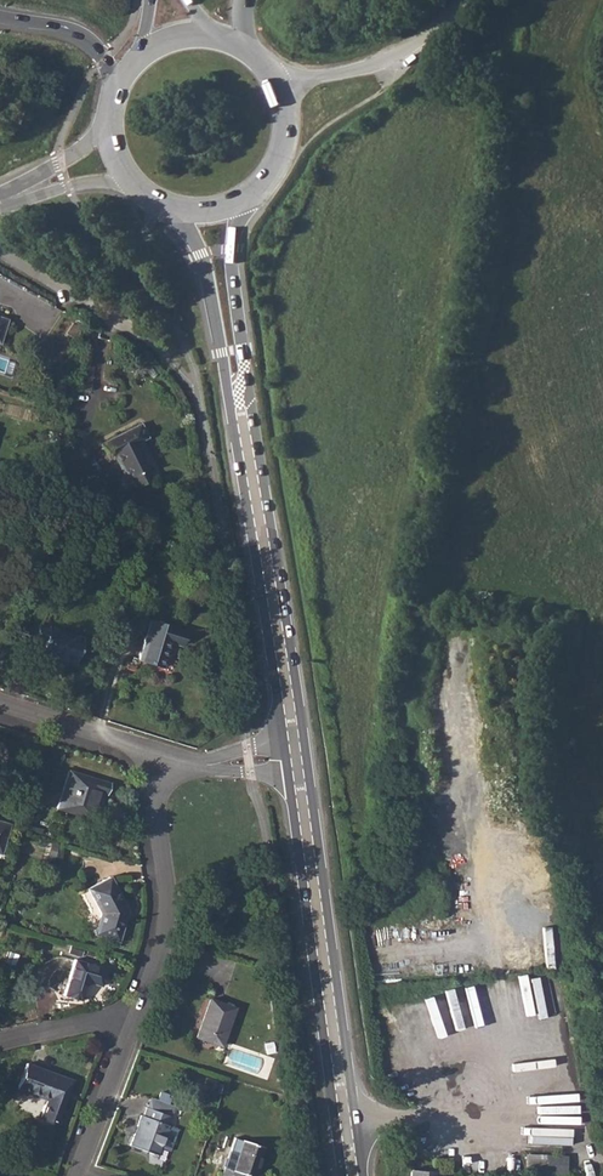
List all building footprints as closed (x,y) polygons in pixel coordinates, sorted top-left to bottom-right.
[(101,443),(108,456),(113,454),(126,478),(129,476),(133,485),(150,477),(145,467),(148,465),(137,441),(143,438),(145,437),(139,424),(101,443)] [(40,618),(33,639),(43,643),(40,651),(74,662),(82,637),(48,626),(50,621),(40,618)] [(150,620),(138,658),(162,665),(169,641),(179,644),(183,631),(150,620)] [(69,770),(58,808),(98,820),(101,810),(94,807),(95,804),(97,804),(101,793),(106,795),(109,783),(69,770)] [(108,877),(88,888),(100,912),(94,933),(116,940),(126,909),(108,877)] [(75,960),(64,993),(79,997),(84,982),(87,980),(99,984),(104,969),(75,960)] [(209,998),(196,1035),(220,1044),(233,1007),(209,998)] [(27,1063),(18,1087),(46,1097),(40,1116),(56,1121),(70,1079),(27,1063)] [(170,1116),(146,1107),(143,1115),(140,1114),(129,1145),(167,1159),(181,1118),(171,1114),(170,1116)] [(225,1168),(222,1175),(246,1175),(247,1175),(251,1175),(252,1175),(262,1146),(243,1140),(233,1170),(225,1168)] [(525,1172),(544,1172),(544,1153),(525,1153),(525,1172)]
